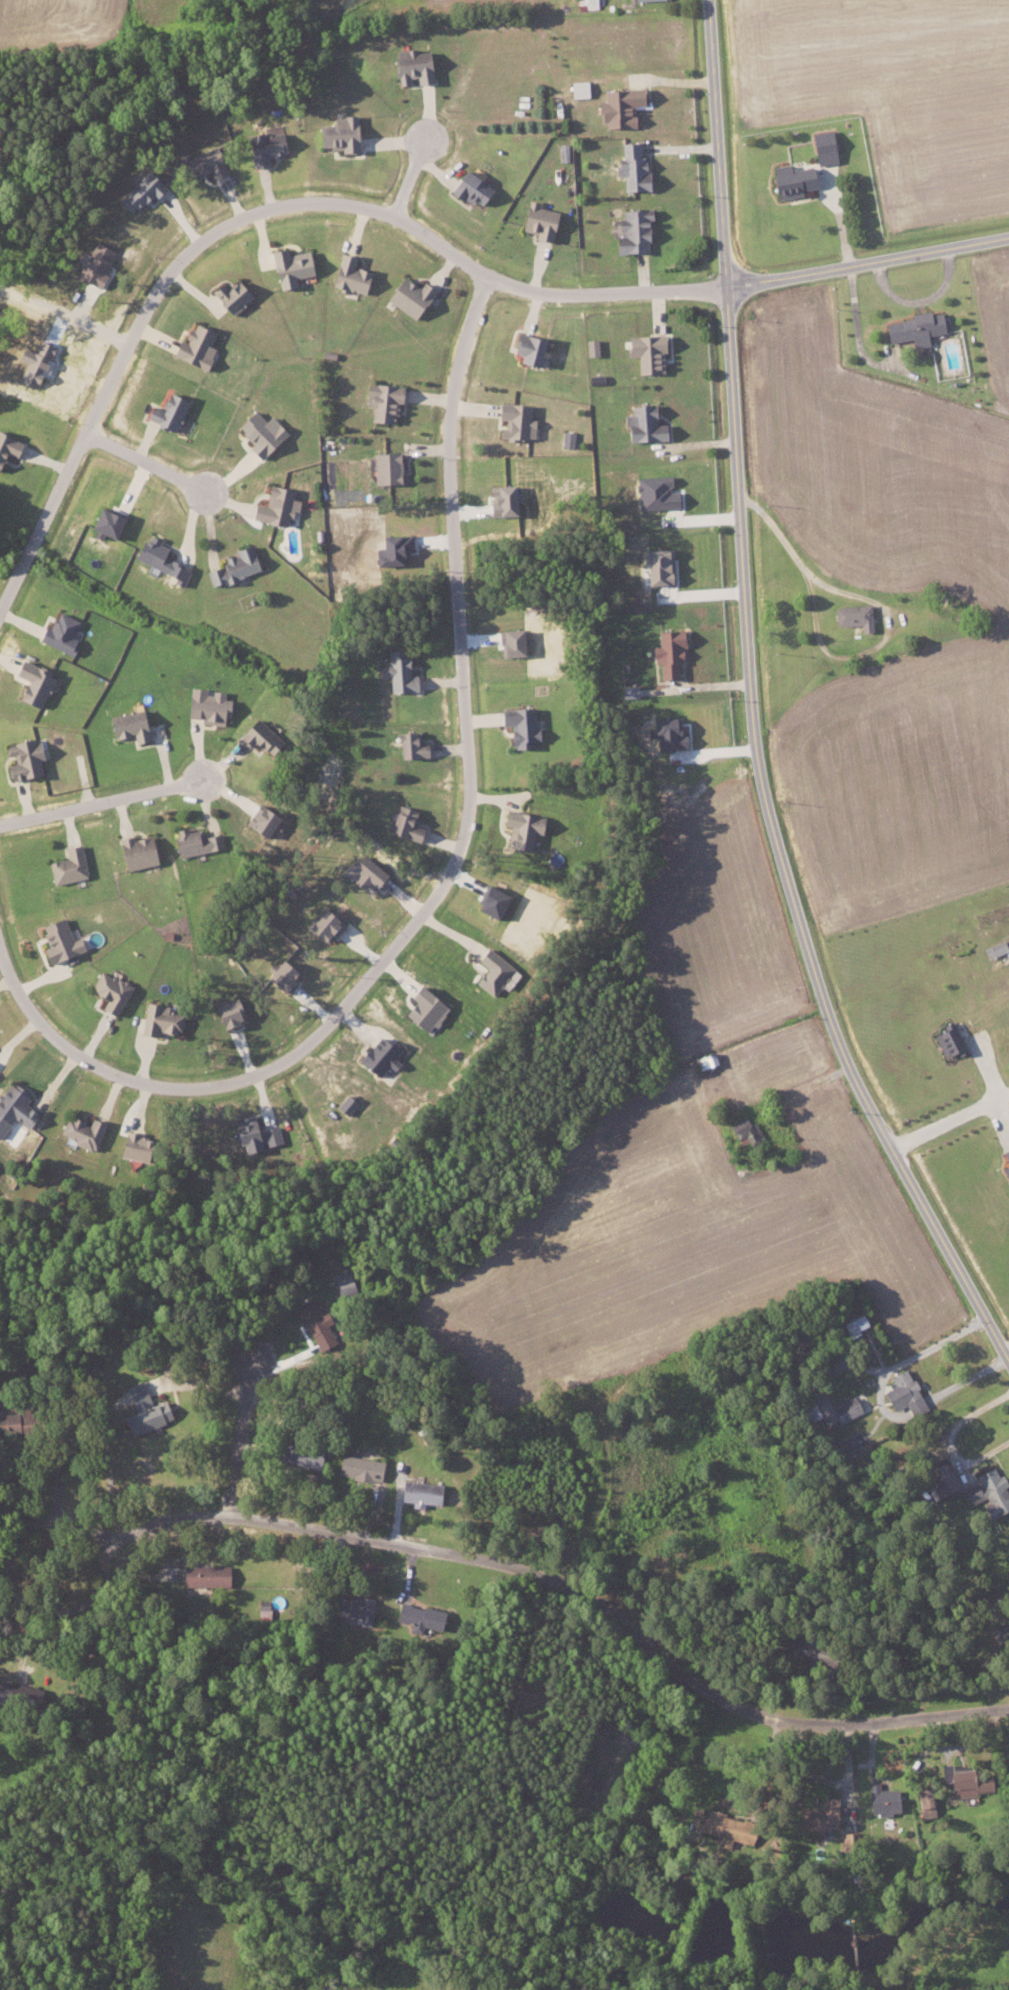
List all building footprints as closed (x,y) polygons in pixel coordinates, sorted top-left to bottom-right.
[(598,0),(577,0),(577,3),(585,3),(585,8),(598,8),(598,0)] [(429,51),(413,53),(413,48),(390,51),(395,85),(411,83),(412,85),(434,81),(429,51)] [(587,97),(586,81),(569,81),(570,98),(587,97)] [(601,91),(602,101),(599,101),(600,128),(635,126),(634,105),(645,105),(644,88),(601,91)] [(330,125),(314,125),(315,148),(338,147),(338,153),(357,153),(356,116),(330,116),(330,125)] [(814,166),(836,162),(831,130),(809,134),(814,166)] [(247,136),(249,148),(246,148),(249,168),(266,165),(265,156),(286,153),(283,131),(247,136)] [(620,143),(620,158),(614,158),(615,176),(621,175),(622,191),(647,190),(646,157),(638,157),(638,143),(620,143)] [(226,173),(212,146),(176,164),(184,180),(206,169),(212,180),(226,173)] [(774,200),(800,195),(799,190),(816,187),(812,166),(788,170),(787,163),(767,167),(774,200)] [(447,190),(476,209),(491,187),(461,168),(447,190)] [(159,186),(144,171),(115,202),(130,216),(159,186)] [(535,207),(536,202),(524,200),(518,230),(534,233),(533,240),(550,243),(557,212),(535,207)] [(648,251),(646,220),(650,220),(649,209),(620,211),(620,219),(611,219),(614,254),(648,251)] [(95,288),(112,250),(92,241),(75,279),(95,288)] [(353,257),(338,253),(329,286),(365,296),(371,272),(351,267),(353,257)] [(383,300),(414,319),(433,290),(419,281),(416,287),(398,276),(383,300)] [(219,282),(207,294),(229,317),(252,296),(235,279),(225,288),(219,282)] [(943,333),(940,312),(927,314),(927,311),(908,314),(908,320),(883,322),(886,342),(908,339),(910,348),(927,346),(926,335),(943,333)] [(205,368),(210,347),(208,347),(212,331),(188,325),(184,341),(174,339),(169,360),(205,368)] [(541,339),(514,332),(508,352),(519,355),(516,363),(532,368),(541,339)] [(636,374),(662,373),(661,350),(666,350),(665,335),(623,336),(624,357),(636,357),(636,374)] [(597,356),(596,339),(584,340),(585,356),(597,356)] [(398,386),(365,384),(363,407),(370,407),(369,422),(395,424),(398,386)] [(185,399),(163,392),(158,408),(147,405),(141,421),(174,432),(185,399)] [(529,406),(495,405),(494,419),(503,419),(502,428),(496,428),(496,438),(533,440),(533,420),(528,419),(529,406)] [(624,442),(665,440),(664,424),(654,424),(653,405),(628,406),(629,415),(623,415),(624,442)] [(234,428),(251,445),(246,450),(258,461),(284,432),(267,416),(264,420),(252,409),(234,428)] [(572,448),(573,432),(562,431),(560,446),(572,448)] [(21,443),(0,433),(0,459),(3,452),(15,457),(21,443)] [(373,485),(400,484),(399,453),(372,454),(373,485)] [(294,490),(267,485),(263,506),(251,503),(247,519),(285,527),(289,509),(299,511),(301,501),(292,499),(294,490)] [(100,538),(101,536),(111,540),(121,516),(96,506),(85,532),(100,538)] [(131,562),(183,583),(189,569),(161,557),(166,545),(142,535),(131,562)] [(260,572),(253,545),(232,550),(233,555),(221,558),(223,567),(205,572),(209,586),(260,572)] [(859,631),(871,630),(870,603),(834,604),(835,624),(859,623),(859,631)] [(78,619),(56,610),(49,627),(41,624),(36,639),(71,653),(77,638),(71,636),(78,619)] [(678,676),(678,646),(683,646),(682,628),(656,629),(656,645),(649,645),(650,661),(658,661),(659,677),(678,676)] [(387,690),(416,690),(416,674),(408,674),(407,648),(386,649),(387,690)] [(38,707),(52,671),(15,657),(9,673),(21,677),(13,697),(38,707)] [(220,724),(221,714),(230,715),(231,699),(221,698),(222,691),(204,690),(204,687),(186,685),(184,716),(199,717),(198,722),(220,724)] [(622,697),(638,696),(637,685),(621,686),(622,697)] [(510,714),(497,715),(498,724),(508,724),(508,746),(537,746),(537,726),(533,726),(532,705),(510,706),(510,714)] [(105,715),(110,738),(131,733),(133,741),(149,738),(142,707),(105,715)] [(236,733),(249,747),(254,742),(261,749),(265,744),(272,752),(282,743),(255,715),(236,733)] [(418,741),(418,730),(395,730),(395,756),(428,756),(428,741),(418,741)] [(41,771),(38,759),(42,758),(36,735),(10,741),(11,747),(7,748),(10,763),(4,765),(7,779),(41,771)] [(261,837),(275,816),(255,803),(242,824),(261,837)] [(386,832),(417,840),(421,827),(413,825),(417,810),(394,803),(386,832)] [(529,849),(532,831),(538,832),(541,816),(501,809),(498,824),(510,826),(506,845),(529,849)] [(199,827),(186,830),(185,826),(175,828),(177,835),(172,836),(176,856),(222,846),(219,831),(200,836),(199,827)] [(123,870),(157,862),(150,834),(132,838),(131,833),(115,837),(123,870)] [(50,883),(86,876),(79,843),(63,846),(65,857),(46,861),(50,883)] [(342,922),(321,906),(305,928),(326,944),(342,922)] [(39,922),(44,947),(41,948),(44,960),(83,951),(80,936),(69,939),(63,916),(39,922)] [(1007,950),(1002,939),(983,948),(988,958),(1007,950)] [(496,992),(512,964),(483,947),(475,960),(483,965),(475,980),(496,992)] [(287,992),(299,973),(276,959),(264,978),(287,992)] [(99,1009),(115,1016),(130,984),(99,969),(88,992),(104,999),(99,1009)] [(401,1017),(429,1032),(445,1004),(414,986),(407,996),(412,999),(401,1017)] [(244,1022),(236,996),(211,1004),(219,1030),(244,1022)] [(153,1036),(154,1030),(177,1034),(181,1009),(144,1003),(139,1033),(153,1036)] [(932,1030),(942,1058),(964,1050),(953,1022),(932,1030)] [(401,1047),(393,1041),(389,1046),(374,1034),(354,1060),(378,1079),(394,1059),(392,1057),(401,1047)] [(14,1118),(26,1129),(38,1116),(23,1103),(30,1096),(12,1080),(0,1094),(0,1133),(14,1118)] [(346,1116),(355,1101),(344,1094),(335,1109),(346,1116)] [(103,1123),(89,1117),(87,1123),(65,1115),(57,1135),(93,1149),(103,1123)] [(282,1143),(277,1125),(258,1129),(254,1115),(234,1120),(237,1130),(231,1132),(234,1144),(240,1143),(242,1152),(282,1143)] [(737,1145),(749,1140),(751,1143),(762,1139),(755,1120),(748,1122),(746,1116),(728,1122),(737,1145)] [(143,1135),(122,1130),(115,1154),(137,1160),(143,1135)] [(1000,1149),(1006,1164),(1001,1166),(1008,1186),(1008,1145),(1000,1149)] [(296,1304),(314,1350),(329,1343),(312,1298),(296,1304)] [(843,1320),(850,1337),(860,1334),(858,1328),(866,1326),(861,1314),(843,1320)] [(893,1385),(882,1391),(891,1411),(920,1398),(906,1367),(889,1375),(893,1385)] [(125,1386),(135,1411),(121,1417),(129,1436),(171,1419),(163,1399),(150,1404),(141,1380),(125,1386)] [(862,1411),(854,1396),(830,1407),(823,1394),(805,1403),(814,1422),(821,1419),(823,1425),(836,1419),(838,1423),(862,1411)] [(0,1414),(0,1433),(20,1432),(19,1413),(0,1414)] [(378,1482),(382,1460),(339,1453),(335,1475),(378,1482)] [(936,1497),(959,1488),(948,1461),(926,1470),(936,1497)] [(1003,1486),(1007,1484),(1001,1474),(997,1476),(992,1465),(974,1475),(989,1502),(982,1505),(990,1519),(1008,1508),(1008,1496),(1003,1486)] [(410,1507),(428,1508),(430,1482),(399,1480),(398,1501),(410,1501),(410,1507)] [(180,1586),(228,1585),(228,1564),(180,1565),(180,1586)] [(330,1615),(359,1617),(358,1625),(369,1626),(372,1598),(332,1595),(330,1615)] [(440,1630),(444,1611),(399,1601),(394,1623),(422,1629),(422,1626),(440,1630)] [(992,1794),(991,1777),(969,1778),(969,1769),(951,1771),(950,1764),(940,1765),(941,1782),(950,1781),(951,1796),(992,1794)] [(878,1789),(878,1783),(868,1783),(869,1814),(898,1814),(897,1789),(878,1789)] [(919,1813),(933,1811),(931,1787),(917,1788),(919,1813)] [(796,1809),(796,1831),(824,1832),(824,1828),(837,1828),(838,1797),(822,1797),(821,1809),(796,1809)]
